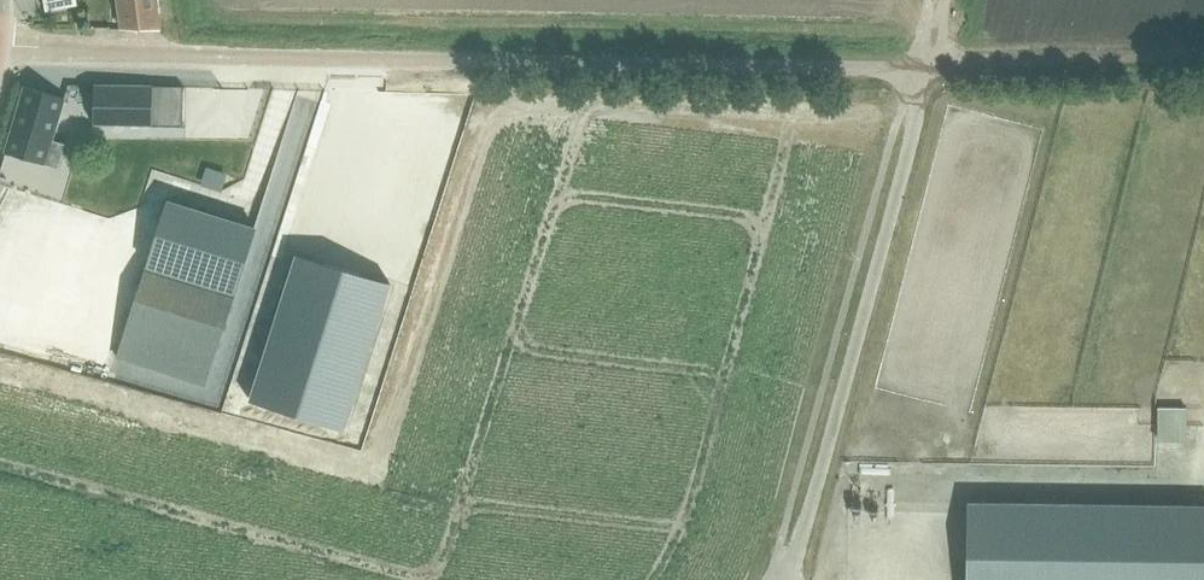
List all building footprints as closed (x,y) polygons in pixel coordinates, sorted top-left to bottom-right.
[(77,0),(44,0),(47,11),(78,4),(77,0)] [(155,0),(118,0),(122,29),(159,30),(155,0)] [(161,24),(173,24),(173,0),(161,0),(161,24)] [(95,85),(94,124),(167,125),(179,125),(180,87),(168,87),(95,85)] [(25,86),(6,152),(57,168),(64,144),(51,140),(64,98),(25,86)] [(290,121),(310,122),(311,99),(291,98),(290,121)] [(206,165),(199,184),(218,191),(225,171),(206,165)] [(146,271),(117,358),(205,386),(239,278),(238,278),(239,278),(256,228),(255,228),(254,228),(229,220),(209,213),(205,212),(189,207),(169,200),(146,271)] [(281,259),(237,396),(328,426),(373,288),(281,259)] [(1183,440),(1184,405),(1156,404),(1155,439),(1183,440)] [(967,579),(1203,579),(1203,505),(968,501),(967,579)]
